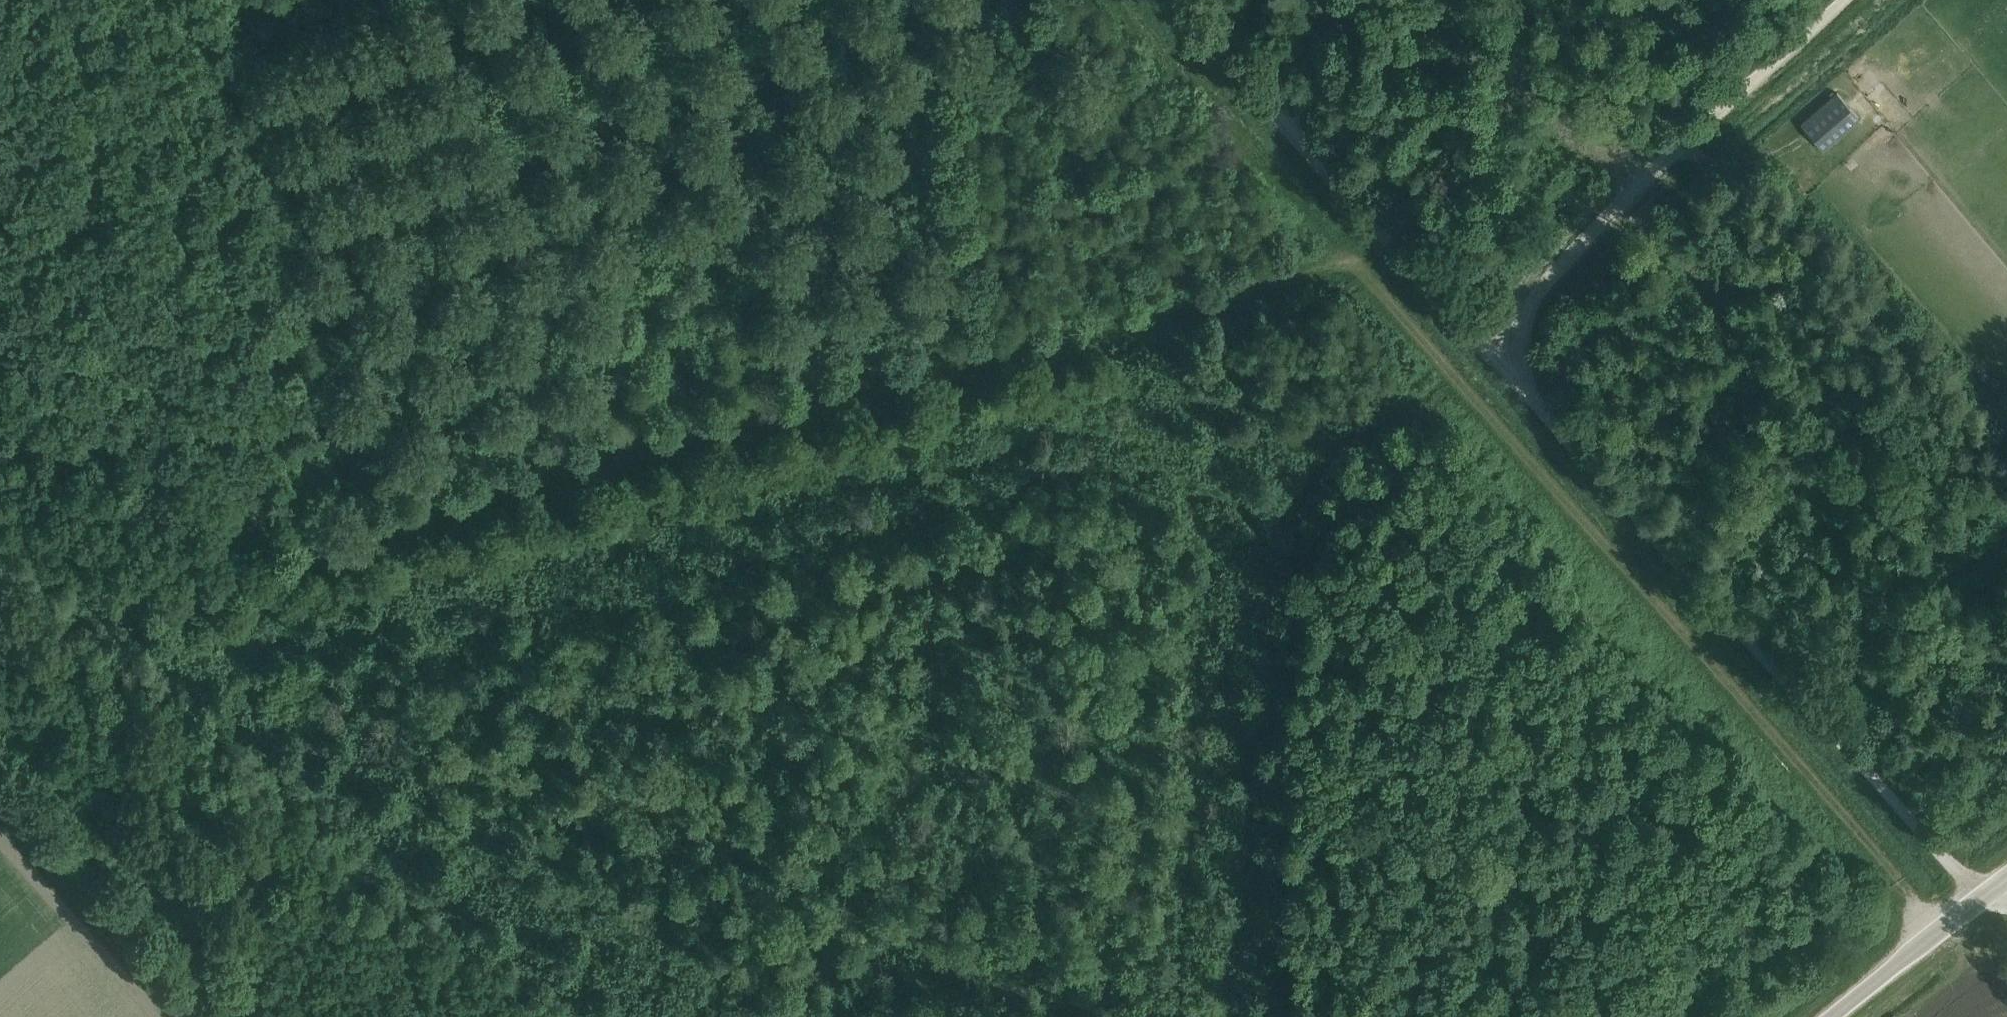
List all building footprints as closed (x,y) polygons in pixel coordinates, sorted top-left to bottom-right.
[(1859,117),(1837,92),(1801,124),(1822,148),(1859,117)]
